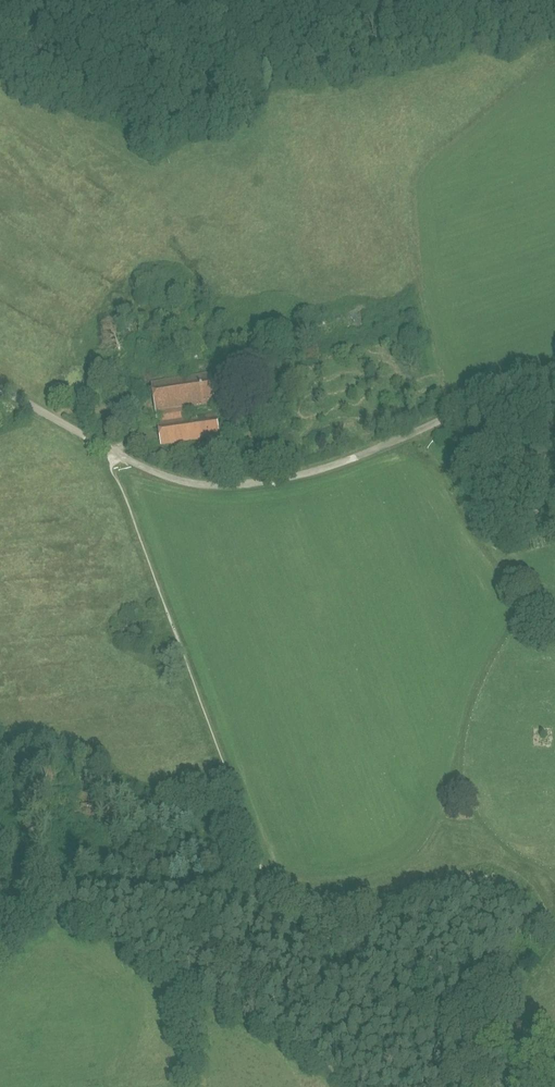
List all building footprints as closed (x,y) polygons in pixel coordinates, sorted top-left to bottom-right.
[(185,420),(183,408),(215,403),(211,373),(152,383),(156,412),(158,424),(161,446),(220,437),(216,415),(185,420)] [(476,426),(470,429),(474,438),(480,435),(476,426)]
